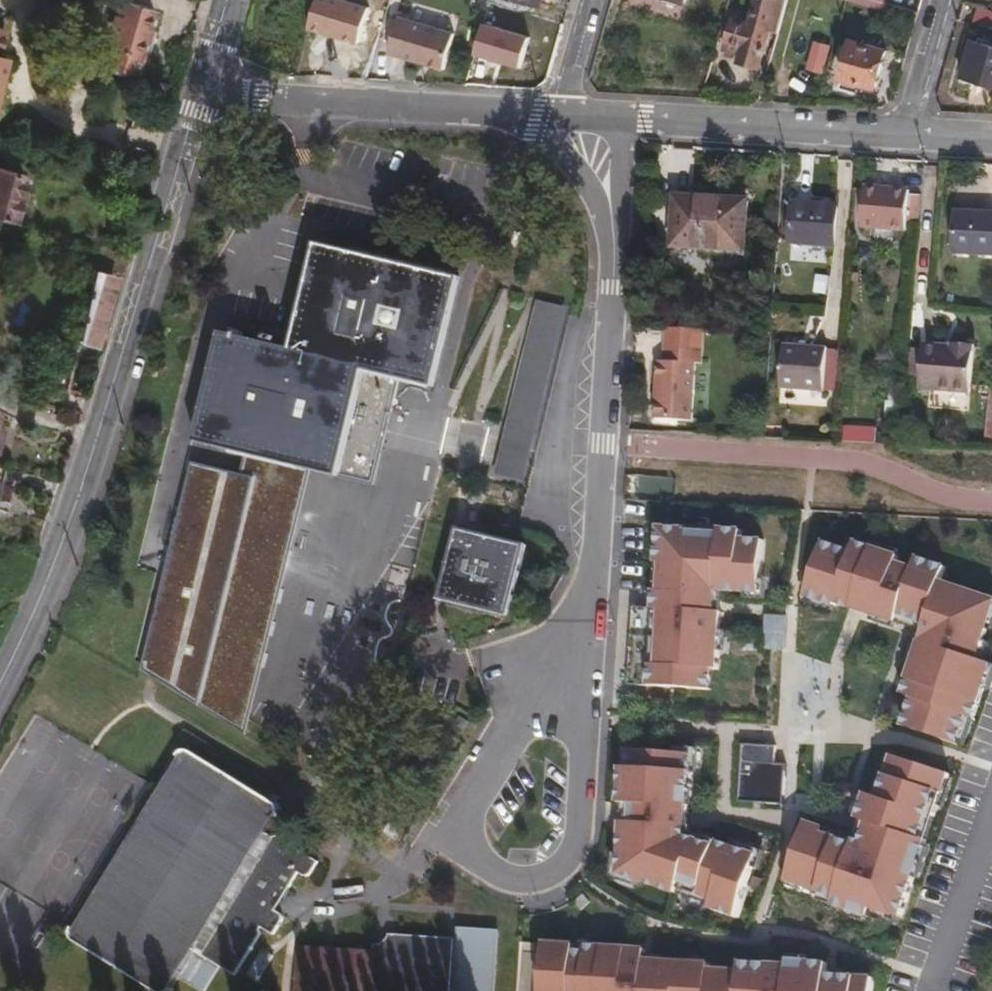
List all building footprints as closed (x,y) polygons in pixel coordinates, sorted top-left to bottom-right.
[(145,25),(150,8),(124,0),(112,0),(92,63),(130,74),(145,25)] [(784,6),(786,0),(752,0),(746,21),(733,17),(727,38),(742,43),(738,56),(759,62),(761,58),(768,30),(777,32),(784,6)] [(454,31),(424,23),(398,15),(388,51),(444,67),(454,31)] [(874,84),(885,48),(878,46),(881,38),(857,31),(855,39),(850,39),(839,74),(874,84)] [(826,66),(833,43),(816,38),(809,62),(826,66)] [(971,39),(960,78),(969,80),(970,78),(991,85),(991,45),(971,39)] [(22,176),(22,174),(0,167),(0,216),(10,219),(22,176)] [(904,228),(906,199),(907,188),(863,185),(860,225),(904,228)] [(742,247),(744,197),(674,193),(672,243),(742,247)] [(832,241),(834,202),(793,200),(790,239),(832,241)] [(991,236),(991,212),(954,210),(951,250),(991,251),(991,236)] [(118,273),(123,254),(96,247),(92,266),(111,271),(118,273)] [(372,446),(383,395),(387,376),(396,379),(432,386),(455,281),(429,275),(313,250),(290,355),(218,339),(195,446),(243,457),(308,471),(372,485),(380,448),(372,446)] [(111,271),(92,266),(90,272),(109,277),(111,271)] [(89,343),(109,277),(90,272),(76,339),(89,343)] [(566,307),(534,299),(494,474),(526,481),(566,307)] [(693,418),(694,360),(701,360),(702,326),(665,325),(664,359),(658,359),(655,416),(693,418)] [(969,388),(972,342),(954,341),(952,344),(922,341),(919,385),(969,388)] [(823,388),(825,344),(781,342),(779,386),(823,388)] [(388,412),(396,379),(387,376),(383,395),(372,446),(380,448),(388,412)] [(308,471),(243,457),(239,473),(188,461),(142,667),(249,736),(308,471)] [(660,521),(651,676),(720,681),(726,583),(764,586),(767,528),(660,521)] [(507,617),(523,545),(480,535),(455,528),(439,601),(507,617)] [(924,621),(898,716),(970,736),(991,656),(991,654),(985,652),(991,627),(991,586),(943,573),(948,556),(856,531),(853,544),(821,535),(806,589),(924,621)] [(606,869),(743,904),(759,843),(687,825),(700,778),(686,774),(692,750),(640,736),(606,869)] [(789,876),(908,910),(952,762),(895,745),(884,782),(869,778),(860,809),(870,812),(865,831),(807,815),(789,876)] [(298,876),(307,881),(317,865),(269,835),(284,811),(185,750),(118,860),(70,941),(70,943),(146,989),(149,990),(176,990),(181,983),(194,990),(213,990),(224,974),(233,981),(262,933),(272,939),(284,919),(275,913),(298,876)] [(777,855),(792,860),(805,817),(790,812),(777,855)] [(499,937),(500,929),(460,928),(458,990),(497,990),(499,937)] [(544,990),(877,990),(881,969),(787,952),(729,959),(672,949),(650,951),(649,943),(609,936),(589,938),(546,930),(541,960),(544,990)] [(456,944),(457,938),(396,935),(395,942),(456,944)] [(456,944),(395,942),(394,946),(389,950),(300,946),(298,990),(454,990),(456,944)] [(271,980),(283,958),(263,946),(250,968),(271,980)]
